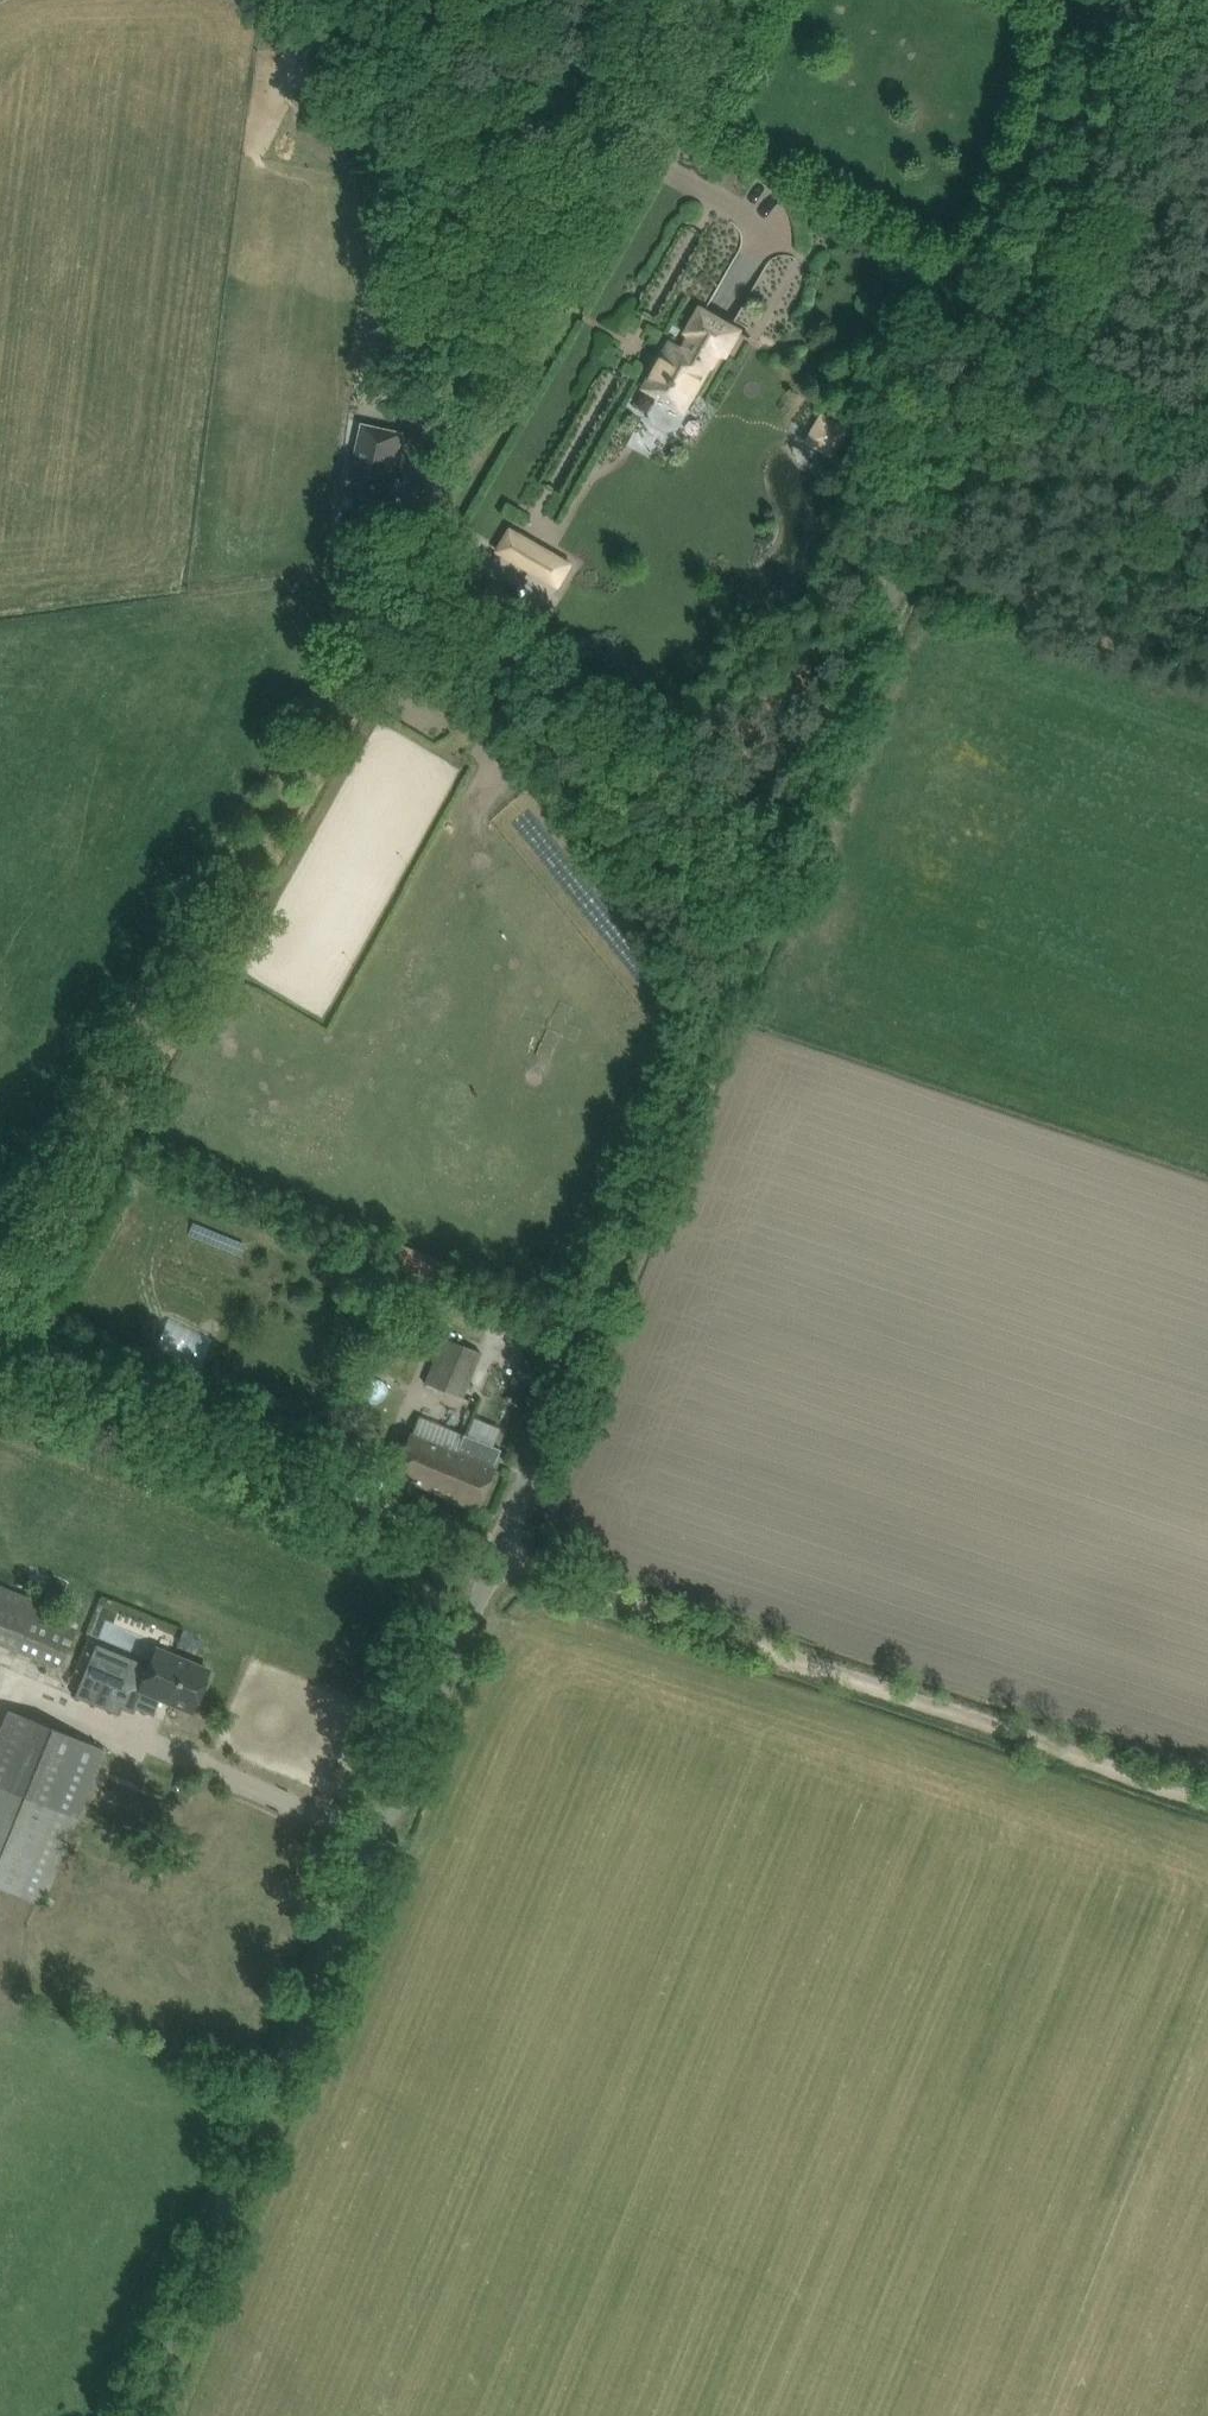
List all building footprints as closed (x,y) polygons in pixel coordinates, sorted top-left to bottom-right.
[(684,349),(671,342),(645,388),(660,397),(651,412),(654,424),(668,431),(678,429),(688,411),(686,410),(720,351),(727,355),(740,332),(751,338),(752,337),(702,308),(687,333),(692,335),(684,349)] [(849,430),(823,416),(818,426),(816,445),(834,455),(849,430)] [(363,422),(348,493),(392,502),(408,431),(363,422)] [(572,564),(511,529),(498,551),(559,586),(572,564)] [(534,663),(527,674),(534,678),(540,666),(534,663)] [(207,1218),(200,1233),(247,1255),(254,1241),(207,1218)] [(402,1245),(394,1267),(439,1284),(447,1262),(402,1245)] [(463,1398),(472,1401),(478,1386),(469,1382),(481,1352),(445,1338),(426,1384),(463,1398)] [(410,1434),(394,1474),(478,1509),(494,1469),(493,1468),(501,1449),(461,1433),(453,1452),(410,1434)] [(0,1585),(0,1644),(61,1669),(82,1618),(0,1585)] [(110,1641),(154,1653),(161,1627),(117,1615),(110,1641)] [(87,1668),(75,1696),(118,1714),(121,1708),(133,1713),(135,1708),(152,1715),(159,1698),(192,1711),(209,1671),(156,1649),(149,1666),(132,1659),(124,1680),(99,1669),(98,1672),(87,1668)] [(81,1807),(106,1749),(10,1709),(0,1734),(0,1904),(5,1891),(41,1906),(81,1807)]
